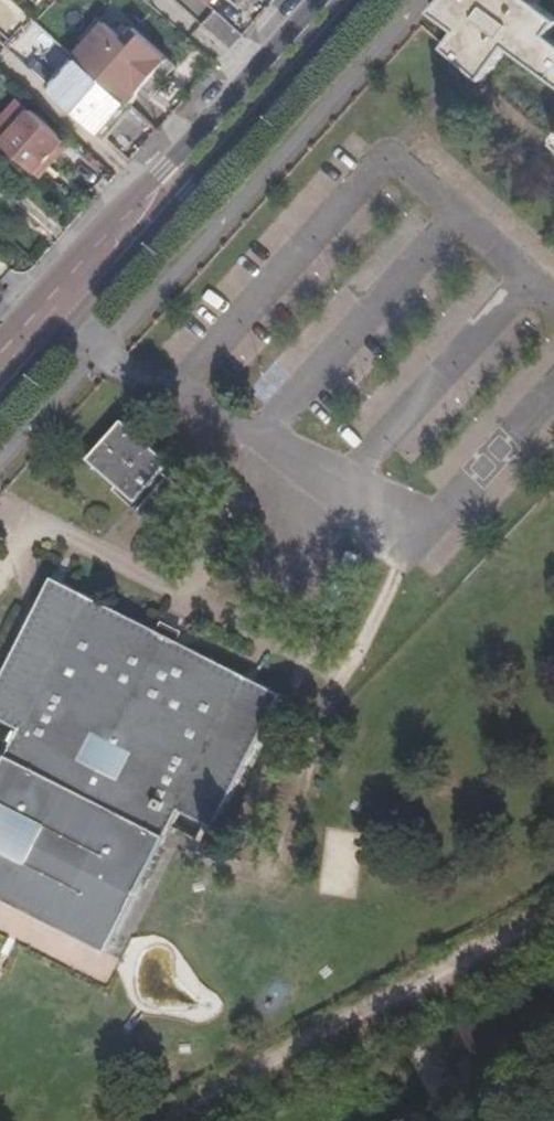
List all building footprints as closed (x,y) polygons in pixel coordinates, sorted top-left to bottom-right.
[(44,94),(101,140),(169,58),(112,12),(44,94)] [(55,40),(28,69),(48,88),(75,59),(55,40)] [(33,112),(4,144),(38,175),(67,142),(33,112)] [(108,440),(125,418),(121,414),(83,458),(132,503),(142,493),(147,497),(137,511),(163,533),(193,498),(165,471),(173,462),(147,438),(131,459),(108,440)] [(147,438),(125,418),(108,440),(131,459),(147,438)] [(105,952),(178,804),(221,826),(287,690),(175,639),(169,636),(48,576),(0,678),(0,718),(16,726),(0,759),(0,904),(25,917),(105,952)] [(457,1030),(479,1071),(553,1030),(553,979),(457,1030)] [(455,1089),(427,1038),(406,1050),(434,1100),(455,1089)]
